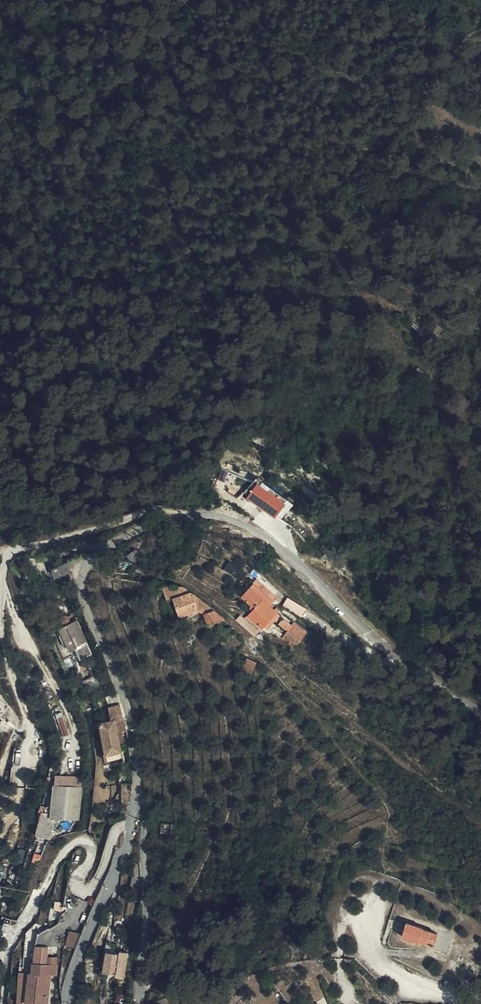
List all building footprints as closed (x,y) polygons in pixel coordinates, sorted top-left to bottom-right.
[(274,518),(287,504),(260,481),(247,496),(274,518)] [(131,554),(141,549),(136,540),(126,545),(131,554)] [(77,573),(73,565),(68,564),(57,569),(61,580),(77,573)] [(254,579),(243,591),(255,604),(248,611),(263,626),(278,610),(271,602),(274,598),(254,579)] [(185,582),(164,580),(170,596),(176,595),(182,615),(204,609),(213,604),(185,582)] [(207,615),(220,610),(213,604),(204,609),(207,615)] [(227,637),(242,633),(229,617),(220,610),(207,615),(212,623),(220,621),(227,637)] [(84,662),(96,658),(82,622),(75,625),(73,620),(66,623),(67,628),(62,630),(64,634),(61,635),(66,648),(70,646),(73,654),(80,652),(84,662)] [(296,622),(289,630),(302,641),(308,633),(296,622)] [(84,673),(88,683),(93,682),(98,680),(95,670),(84,673)] [(93,682),(88,683),(82,686),(86,697),(96,693),(93,682)] [(101,710),(99,703),(93,705),(95,712),(101,710)] [(115,712),(117,726),(120,726),(122,737),(131,736),(128,724),(127,724),(125,710),(115,712)] [(108,768),(126,765),(122,737),(120,726),(117,726),(103,728),(108,768)] [(49,809),(49,813),(53,814),(76,817),(80,783),(53,780),(49,809)] [(49,813),(49,809),(42,808),(38,832),(49,835),(53,814),(49,813)] [(166,830),(177,830),(178,822),(166,821),(166,830)] [(404,937),(421,942),(422,940),(437,945),(440,932),(426,928),(427,925),(409,920),(404,937)] [(72,929),(67,943),(76,946),(80,931),(72,929)] [(33,969),(32,1001),(55,1002),(57,972),(64,973),(66,953),(55,952),(55,944),(56,935),(39,933),(38,957),(33,956),(33,969)] [(55,952),(66,953),(66,945),(55,944),(55,952)] [(107,972),(116,975),(121,952),(113,950),(113,953),(102,950),(98,968),(107,971),(107,972)] [(24,968),(33,969),(33,956),(25,956),(24,968)] [(19,1000),(32,1001),(33,969),(24,968),(20,968),(19,1000)]
